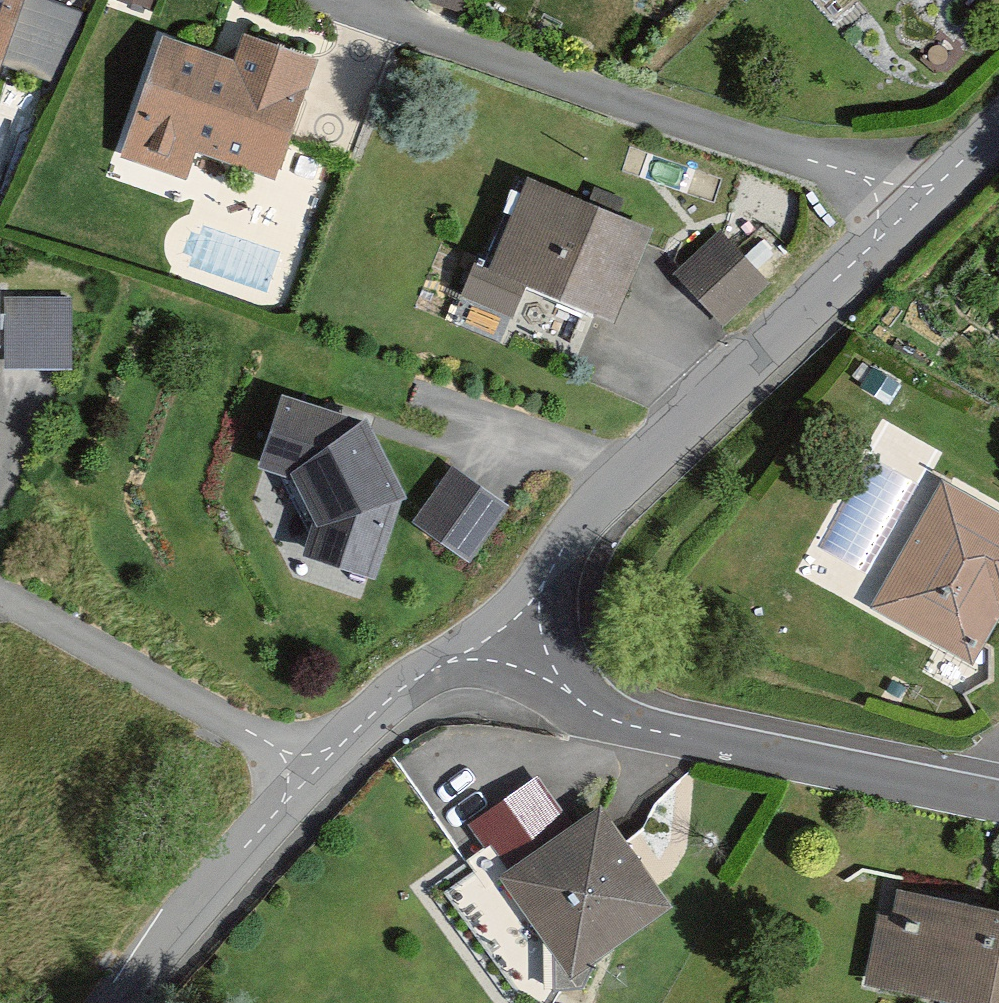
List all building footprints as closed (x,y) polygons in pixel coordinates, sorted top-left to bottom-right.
[(23,0),(0,0),(0,67),(23,0)] [(57,73),(80,8),(58,0),(24,0),(5,55),(57,73)] [(233,62),(163,38),(121,157),(187,180),(196,153),(275,180),(316,61),(242,35),(233,62)] [(646,228),(522,183),(489,274),(613,318),(646,228)] [(770,280),(721,228),(679,268),(729,319),(770,280)] [(7,297),(5,369),(74,371),(76,299),(7,297)] [(285,400),(260,469),(286,474),(312,531),(301,561),(376,582),(402,499),(363,422),(285,400)] [(452,470),(415,521),(466,559),(504,508),(452,470)] [(940,484),(876,605),(976,657),(998,614),(998,514),(940,484)] [(470,823),(506,876),(576,829),(540,776),(470,823)] [(670,910),(604,810),(576,829),(506,876),(572,975),(670,910)] [(897,891),(892,918),(875,915),(861,988),(941,1002),(998,1002),(998,910),(897,891)]
